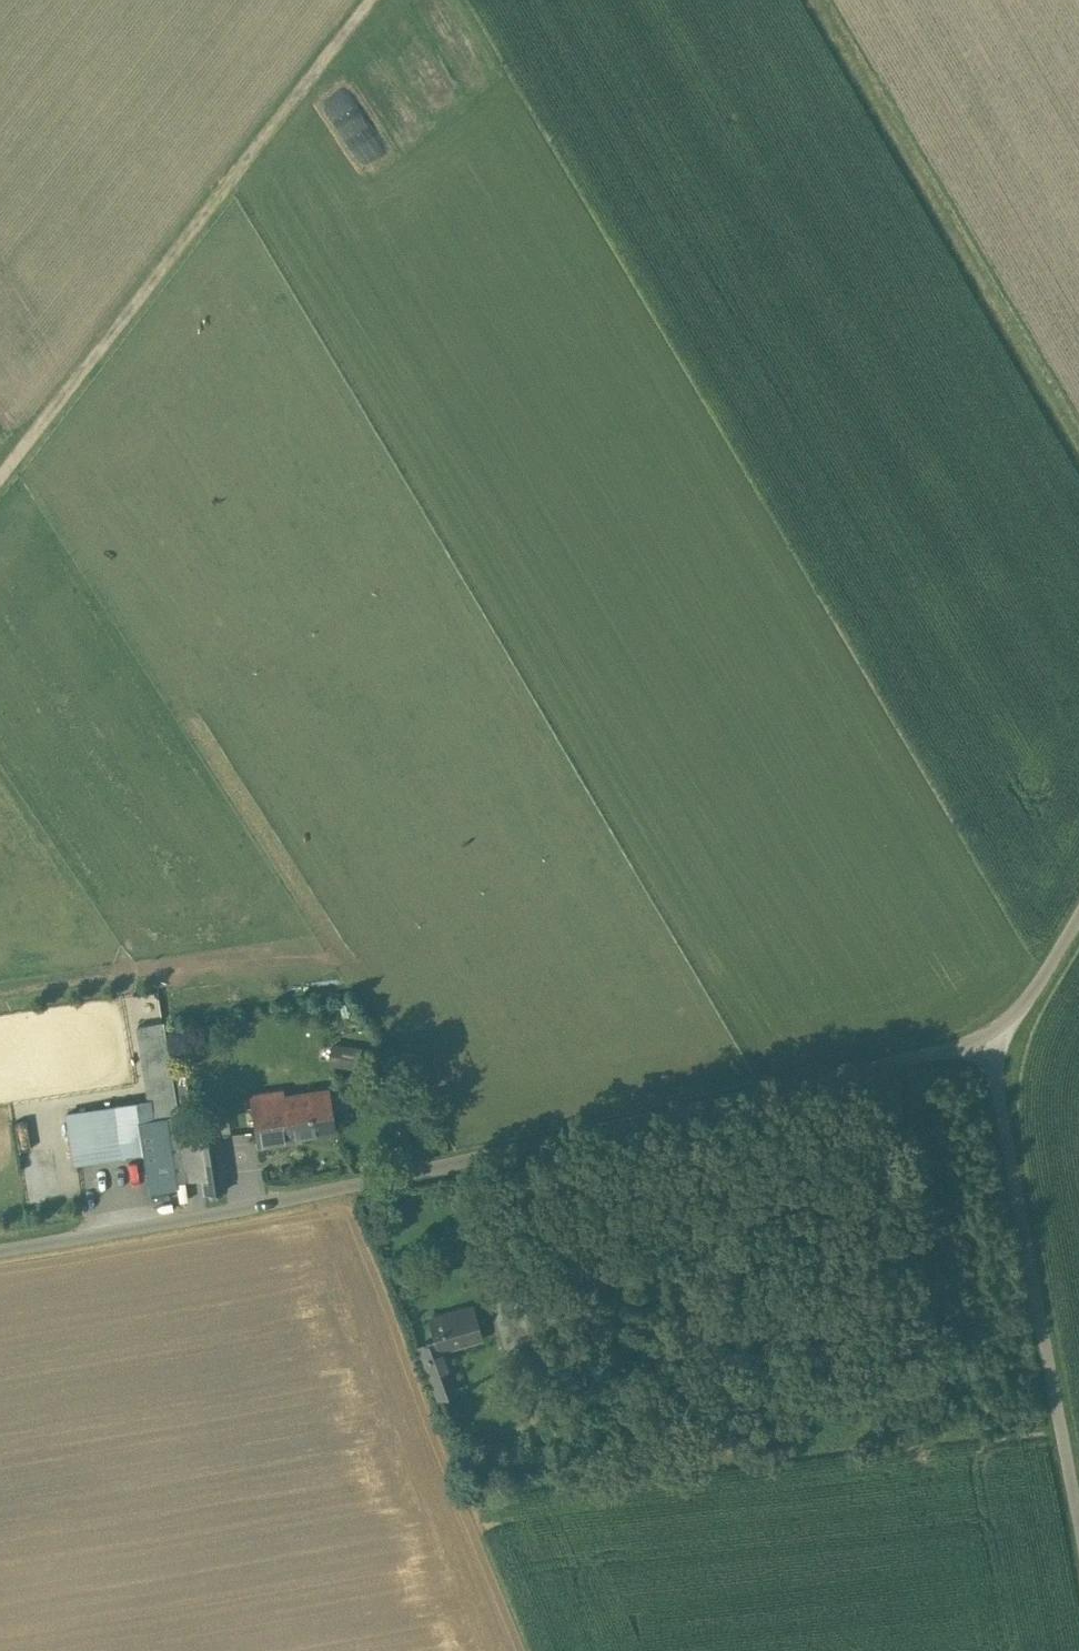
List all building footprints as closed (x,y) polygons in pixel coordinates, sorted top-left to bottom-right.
[(150,1100),(135,1102),(138,1120),(177,1114),(177,1113),(171,1077),(172,1077),(162,1020),(137,1025),(150,1100)] [(281,1092),(250,1096),(257,1146),(280,1142),(280,1138),(332,1130),(325,1088),(282,1095),(281,1092)] [(135,1102),(66,1113),(74,1163),(124,1156),(124,1155),(142,1152),(148,1191),(176,1187),(175,1181),(187,1179),(177,1114),(138,1120),(135,1102)] [(217,1134),(195,1137),(203,1192),(225,1189),(217,1134)] [(436,1340),(419,1345),(430,1373),(447,1367),(440,1347),(479,1336),(471,1306),(429,1318),(436,1340)]
